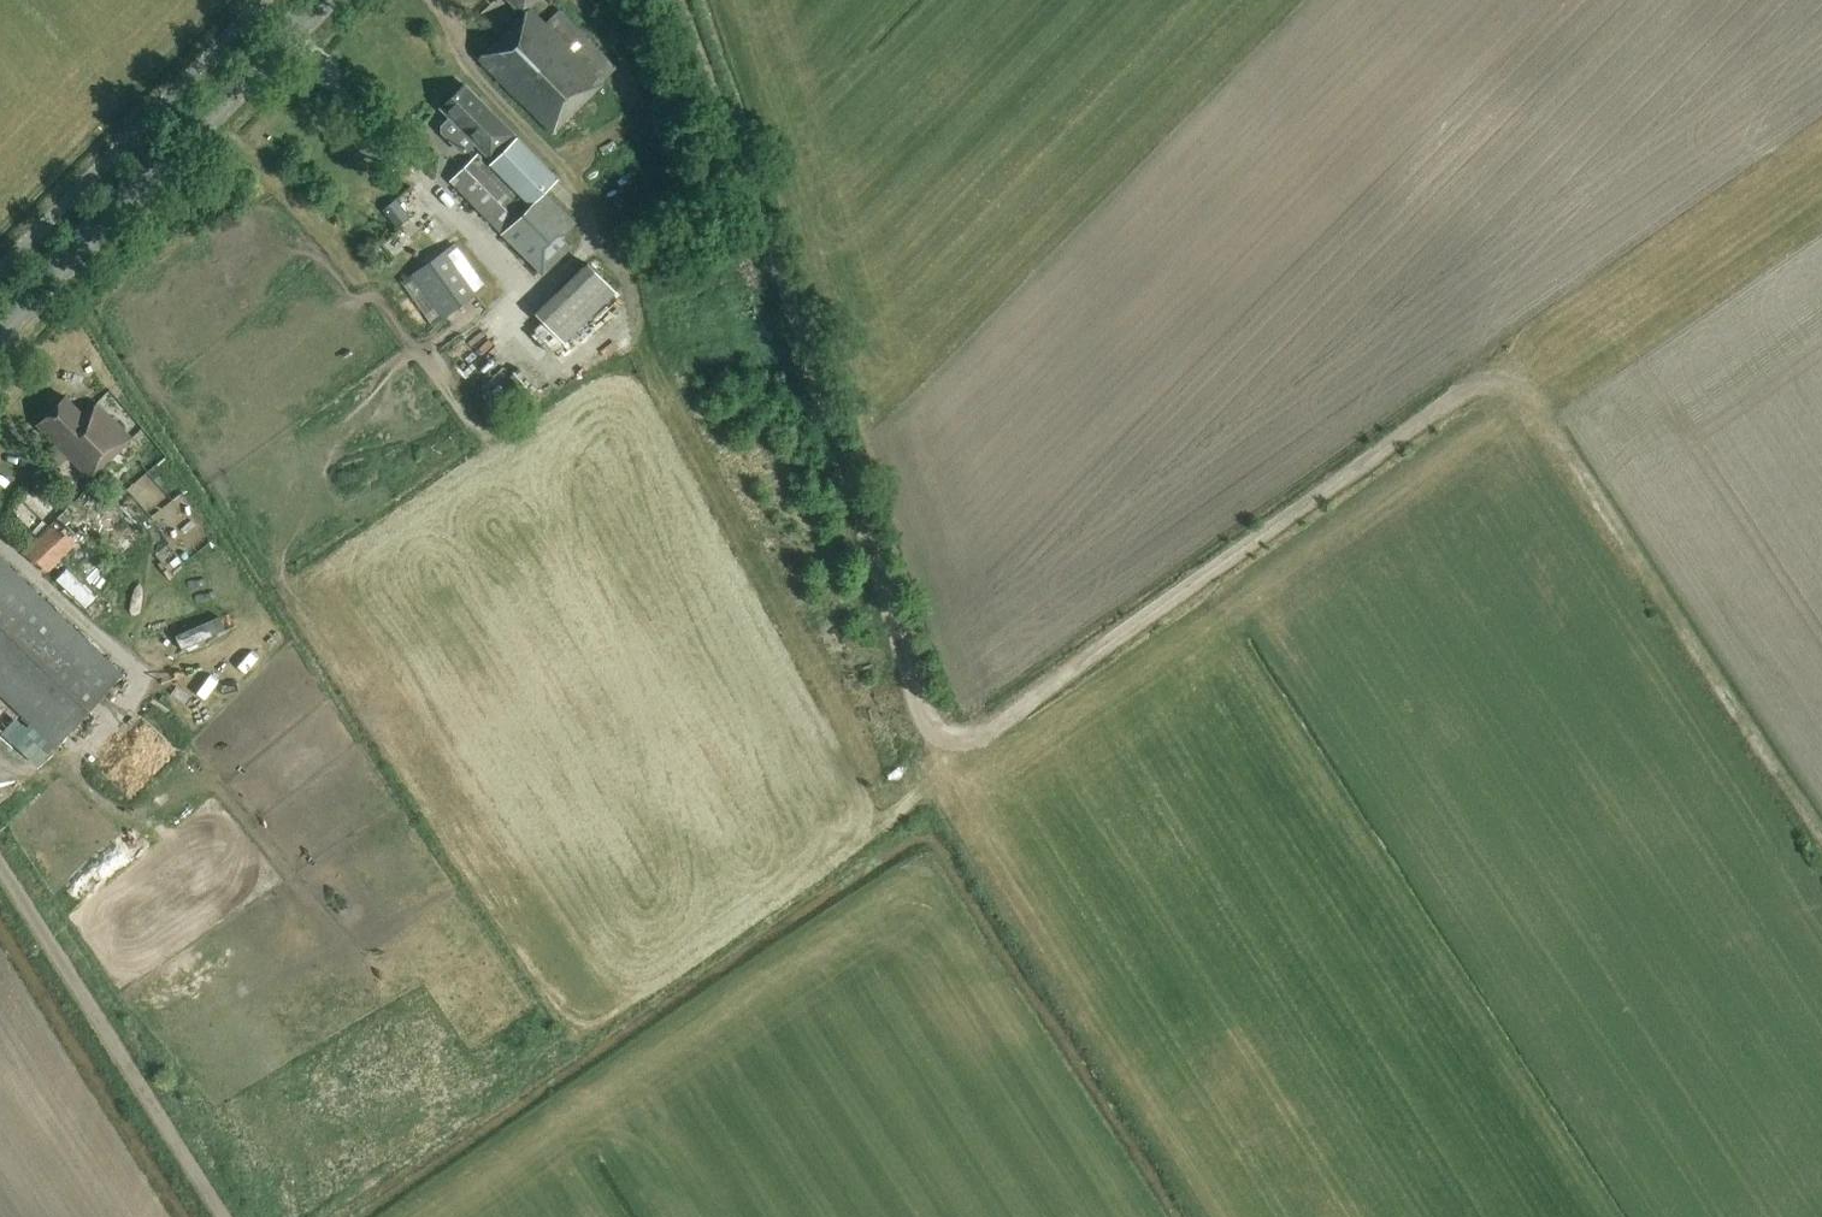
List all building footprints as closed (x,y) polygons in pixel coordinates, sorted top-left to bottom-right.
[(522,14),(478,59),(553,133),(604,82),(603,81),(617,67),(558,8),(544,22),(529,7),(537,0),(508,0),(522,14)] [(441,107),(450,117),(438,127),(439,133),(458,153),(466,153),(477,143),(489,155),(511,133),(486,107),(464,84),(441,107)] [(576,223),(545,191),(559,177),(516,135),(488,163),(478,153),(450,181),(502,232),(501,233),(544,275),(571,247),(562,238),(576,223)] [(485,287),(454,245),(413,275),(445,316),(485,287)] [(588,262),(536,313),(564,342),(615,291),(588,262)] [(83,414),(65,396),(37,425),(90,479),(131,438),(96,402),(83,414)] [(83,533),(112,562),(143,531),(94,481),(24,551),(45,572),(83,533)] [(57,745),(123,674),(0,558),(0,692),(57,745)] [(101,604),(147,606),(147,594),(101,592),(101,604)]
